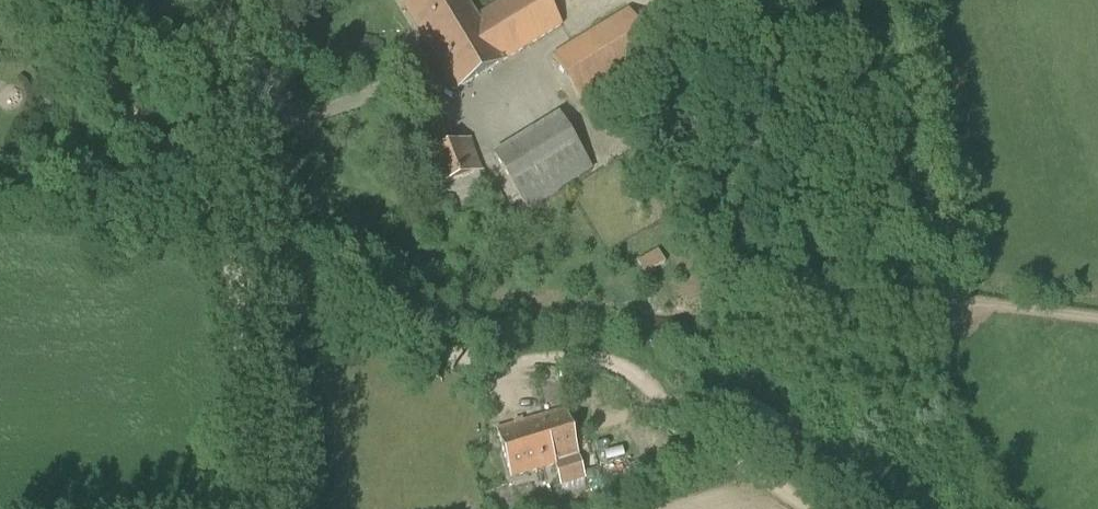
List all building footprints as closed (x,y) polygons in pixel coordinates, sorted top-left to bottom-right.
[(463,0),(405,0),(401,2),(456,91),(562,26),(546,0),(503,0),(474,18),(463,0)] [(628,9),(552,55),(582,105),(658,59),(628,9)] [(558,114),(492,155),(526,211),(592,171),(558,114)] [(469,140),(419,158),(430,191),(482,171),(469,140)] [(637,262),(645,275),(665,264),(657,250),(637,262)] [(496,431),(511,479),(555,466),(561,488),(585,481),(564,411),(496,431)]
